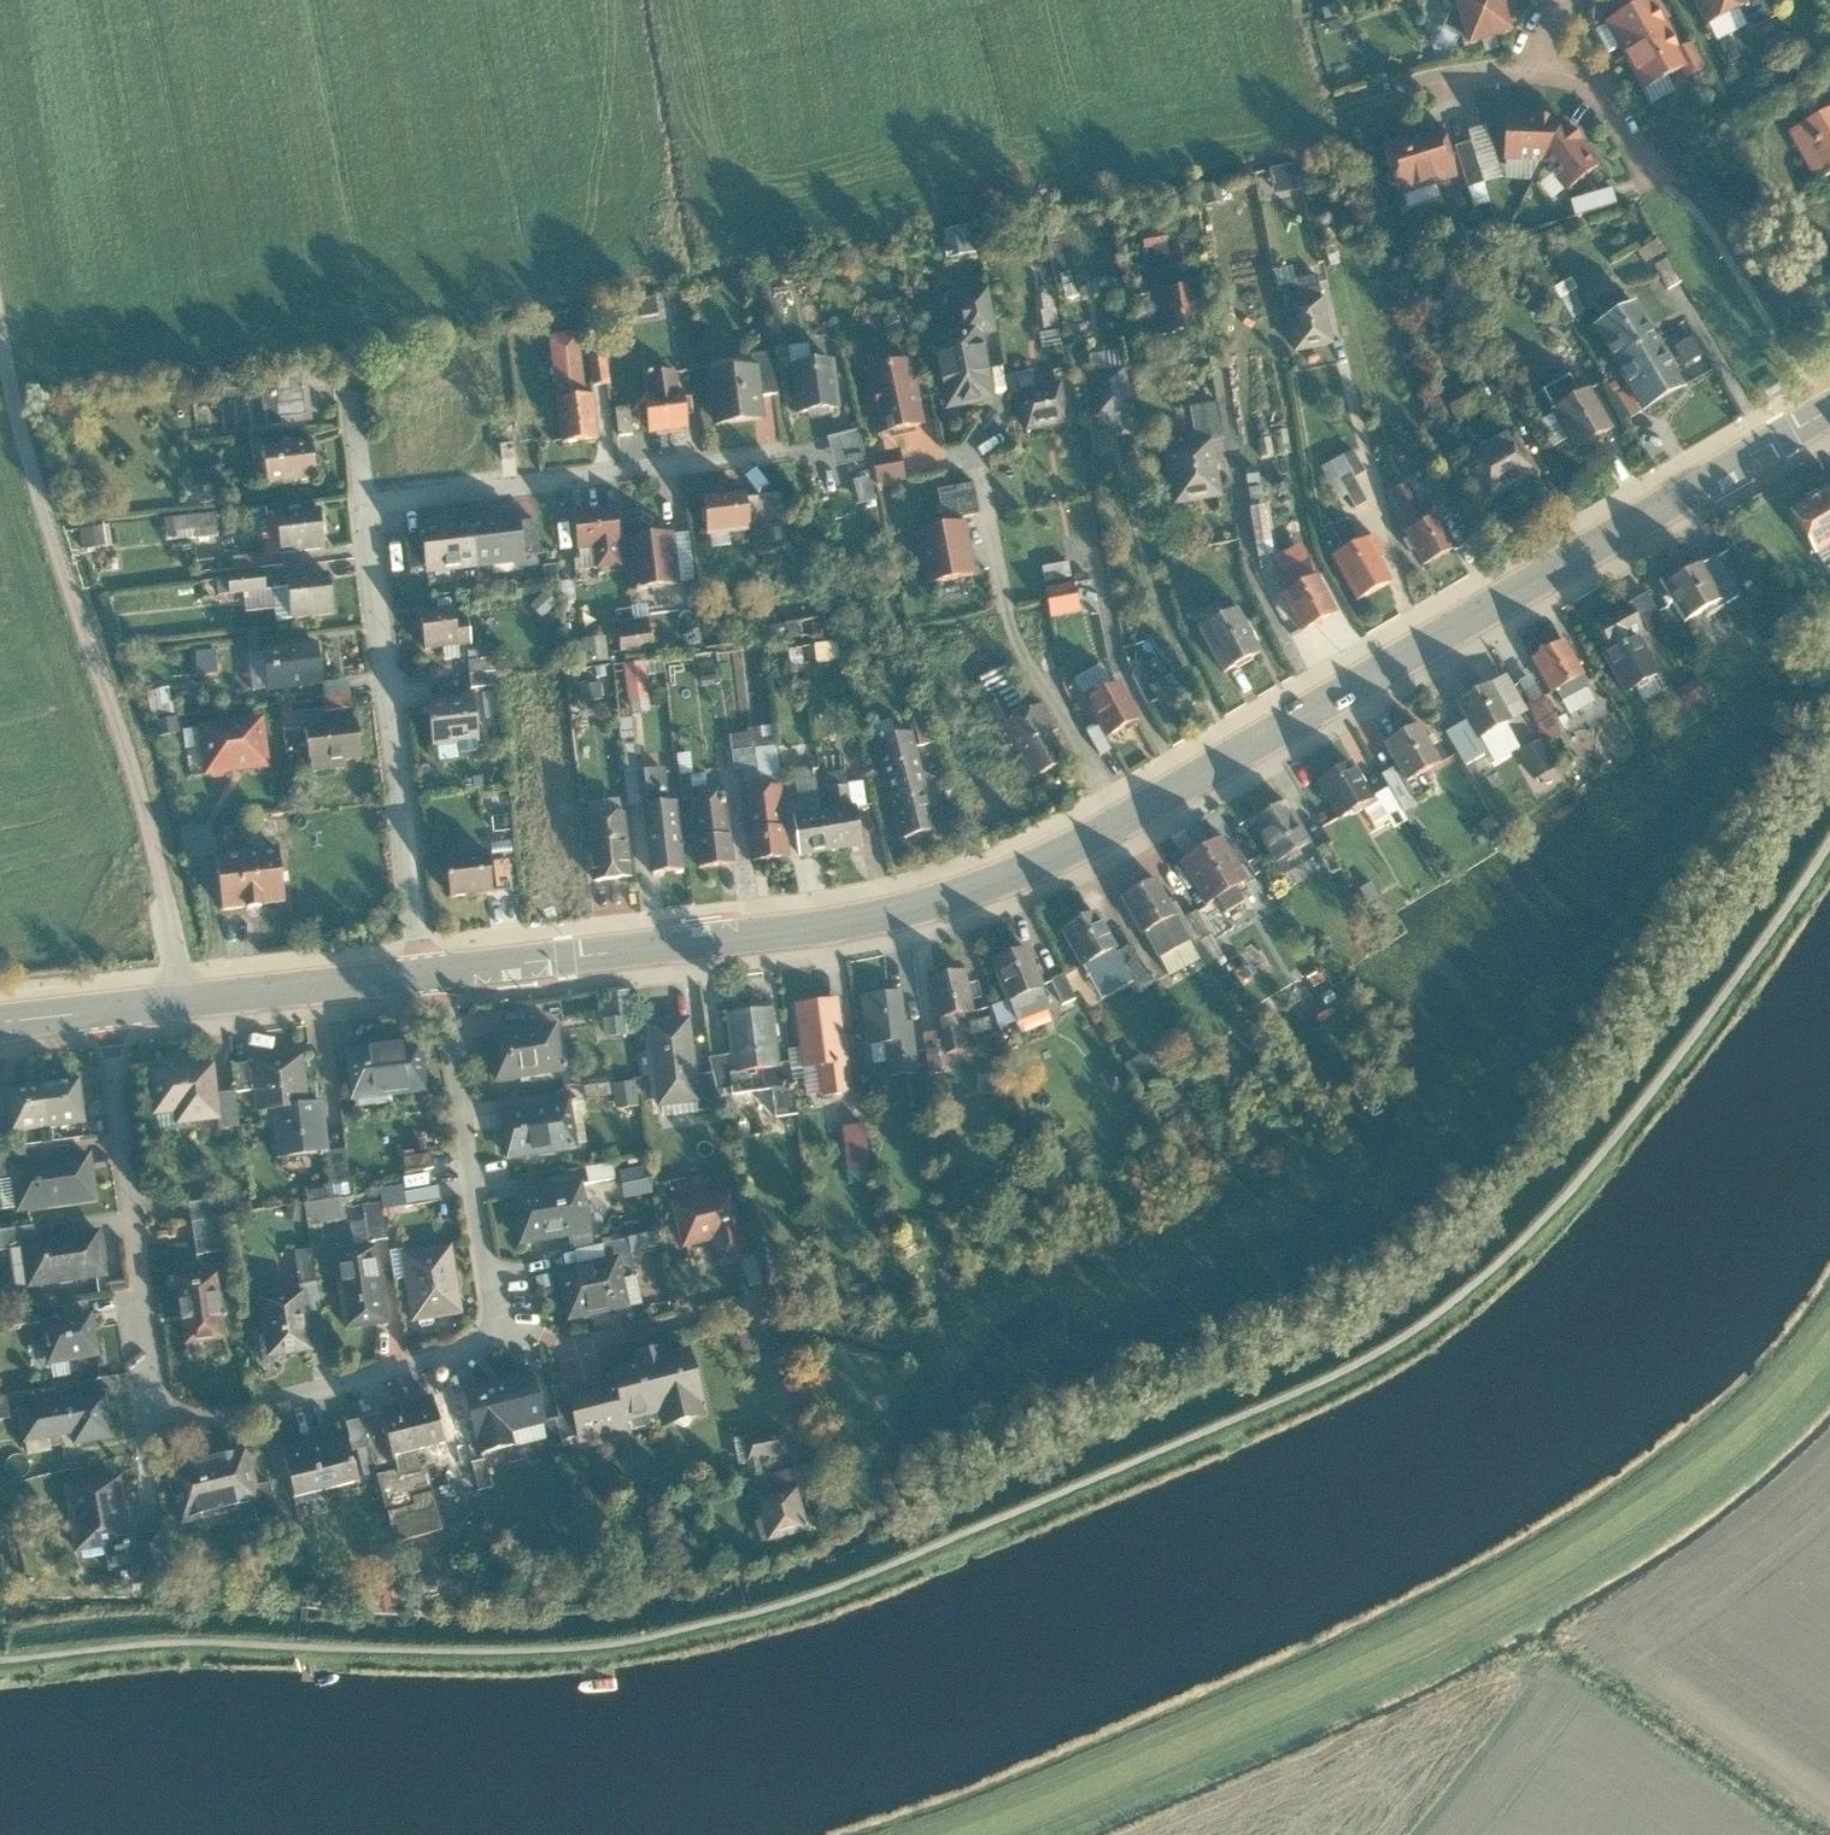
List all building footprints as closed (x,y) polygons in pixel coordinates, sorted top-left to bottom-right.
[(1500,0),(1453,0),(1455,6),(1443,28),(1465,39),(1468,47),(1511,34),(1500,0)] [(1623,58),(1672,33),(1655,0),(1652,0),(1621,17),(1605,25),(1623,58)] [(1621,17),(1652,0),(1623,0),(1614,5),(1621,17)] [(1710,28),(1739,10),(1750,4),(1748,0),(1693,0),(1710,28)] [(1739,10),(1751,30),(1778,16),(1772,3),(1771,0),(1748,0),(1750,4),(1739,10)] [(1672,33),(1623,58),(1641,92),(1681,71),(1690,66),(1682,51),(1672,33)] [(1692,45),(1682,51),(1690,66),(1681,71),(1686,81),(1705,70),(1692,45)] [(1788,132),(1817,185),(1829,177),(1829,110),(1788,132)] [(1505,164),(1542,164),(1565,119),(1505,117),(1505,164)] [(1565,119),(1542,164),(1566,194),(1600,166),(1565,119)] [(1440,126),(1381,145),(1398,197),(1457,179),(1440,126)] [(1471,143),(1455,148),(1467,190),(1484,185),(1471,143)] [(1270,166),(1275,192),(1301,188),(1296,162),(1270,166)] [(1608,194),(1572,204),(1575,216),(1611,206),(1608,194)] [(979,252),(973,223),(945,228),(950,257),(979,252)] [(1334,347),(1318,277),(1280,285),(1296,356),(1334,347)] [(960,327),(932,332),(948,412),(999,402),(986,339),(999,336),(990,287),(953,294),(960,327)] [(1205,332),(1198,288),(1150,296),(1157,339),(1205,332)] [(1592,331),(1614,368),(1658,343),(1636,305),(1630,308),(1621,293),(1595,308),(1605,323),(1592,331)] [(580,333),(549,337),(562,445),(592,442),(580,333)] [(1686,366),(1706,355),(1695,335),(1675,346),(1686,366)] [(1683,385),(1658,343),(1614,368),(1639,411),(1683,385)] [(835,363),(794,368),(800,416),(840,411),(835,363)] [(925,427),(912,364),(866,373),(879,436),(925,427)] [(1134,415),(1127,369),(1092,375),(1099,420),(1134,415)] [(759,370),(710,376),(717,427),(765,421),(759,370)] [(647,397),(651,435),(689,430),(684,392),(679,393),(676,373),(647,376),(650,396),(647,397)] [(1614,432),(1590,391),(1579,398),(1568,379),(1543,395),(1553,413),(1550,415),(1574,456),(1614,432)] [(302,418),(302,382),(266,382),(266,418),(302,418)] [(1062,383),(1019,391),(1026,433),(1069,425),(1062,383)] [(1513,434),(1462,463),(1486,506),(1537,477),(1513,434)] [(1224,499),(1214,441),(1165,449),(1176,508),(1224,499)] [(313,444),(264,449),(268,487),(317,482),(313,444)] [(907,481),(900,453),(873,460),(880,488),(907,481)] [(196,469),(203,501),(229,496),(223,464),(196,469)] [(1354,474),(1342,481),(1358,509),(1371,502),(1354,474)] [(1452,504),(1437,478),(1423,486),(1437,512),(1452,504)] [(973,486),(939,492),(945,524),(979,518),(973,486)] [(1458,552),(1438,517),(1432,521),(1410,486),(1393,494),(1412,531),(1407,534),(1427,569),(1458,552)] [(1791,515),(1816,558),(1829,551),(1829,492),(1791,515)] [(763,526),(784,526),(785,493),(764,493),(763,526)] [(746,494),(705,499),(710,538),(751,533),(746,494)] [(1258,554),(1273,553),(1270,504),(1255,505),(1258,554)] [(228,553),(229,570),(280,564),(274,510),(258,511),(263,549),(228,553)] [(321,510),(277,516),(282,556),(326,550),(321,510)] [(616,510),(574,515),(578,553),(595,551),(597,573),(623,570),(616,510)] [(169,539),(219,536),(217,512),(167,515),(169,539)] [(519,515),(470,521),(477,570),(525,564),(519,515)] [(477,570),(470,521),(420,528),(426,577),(477,570)] [(82,527),(83,545),(113,543),(112,525),(82,527)] [(975,579),(965,526),(919,534),(928,588),(975,579)] [(670,534),(629,540),(635,592),(676,587),(670,534)] [(1376,538),(1335,559),(1360,604),(1393,586),(1380,563),(1388,559),(1376,538)] [(1716,558),(1702,566),(1725,608),(1739,600),(1716,558)] [(1069,564),(1044,569),(1047,583),(1072,578),(1069,564)] [(1311,564),(1274,583),(1304,636),(1341,617),(1311,564)] [(1702,566),(1663,589),(1686,630),(1725,608),(1702,566)] [(264,574),(229,579),(231,597),(266,592),(264,574)] [(329,575),(288,580),(293,623),(334,618),(329,575)] [(1074,585),(1046,591),(1052,620),(1080,615),(1074,585)] [(1647,596),(1633,603),(1650,636),(1665,628),(1647,596)] [(698,598),(681,600),(685,628),(702,626),(698,598)] [(1232,599),(1198,612),(1202,623),(1237,610),(1232,599)] [(455,609),(421,613),(425,654),(472,649),(469,619),(456,620),(455,609)] [(1626,609),(1593,626),(1608,651),(1601,655),(1625,700),(1662,679),(1626,609)] [(1265,660),(1240,613),(1204,632),(1229,679),(1265,660)] [(650,616),(613,620),(617,654),(655,649),(650,616)] [(609,635),(586,637),(587,661),(610,659),(609,635)] [(840,638),(789,648),(793,669),(844,659),(840,638)] [(1565,643),(1531,662),(1552,699),(1586,679),(1565,643)] [(317,648),(264,654),(269,693),(321,688),(317,648)] [(1058,671),(1053,648),(1039,651),(1044,674),(1058,671)] [(469,663),(470,677),(494,675),(493,661),(469,663)] [(649,661),(629,662),(630,711),(650,711),(649,661)] [(1162,662),(1134,676),(1150,708),(1159,703),(1173,711),(1184,708),(1190,701),(1183,673),(1171,680),(1162,662)] [(986,709),(1016,760),(1021,757),(1036,783),(1069,764),(1054,735),(1060,732),(1044,705),(1032,711),(1005,668),(981,680),(990,695),(998,691),(1003,699),(986,709)] [(494,675),(470,677),(472,692),(496,690),(494,675)] [(350,678),(324,680),(326,709),(352,707),(350,678)] [(1141,727),(1119,688),(1088,706),(1110,745),(1141,727)] [(1491,688),(1459,705),(1480,744),(1512,727),(1491,688)] [(478,715),(502,711),(499,695),(475,699),(478,715)] [(1554,716),(1543,698),(1528,707),(1538,725),(1554,716)] [(474,701),(427,706),(432,752),(479,747),(474,701)] [(920,742),(933,741),(931,715),(918,717),(920,742)] [(263,720),(197,728),(203,780),(269,773),(263,720)] [(357,722),(306,728),(310,768),(362,762),(357,722)] [(774,724),(732,732),(740,780),(782,773),(774,724)] [(1418,729),(1385,747),(1407,788),(1440,770),(1418,729)] [(938,836),(912,735),(875,744),(901,846),(938,836)] [(1541,794),(1562,787),(1547,739),(1526,745),(1541,794)] [(1351,767),(1319,786),(1340,824),(1373,805),(1351,767)] [(685,874),(678,805),(671,806),(667,773),(640,775),(652,878),(685,874)] [(827,816),(832,856),(863,852),(858,811),(852,812),(847,773),(824,776),(831,815),(827,816)] [(790,863),(782,789),(747,793),(756,867),(790,863)] [(509,792),(489,794),(491,826),(511,825),(509,792)] [(733,870),(724,796),(692,799),(700,873),(733,870)] [(1283,806),(1251,824),(1277,869),(1310,850),(1283,806)] [(832,856),(827,816),(796,820),(801,860),(832,856)] [(632,883),(625,819),(587,822),(594,887),(632,883)] [(576,888),(569,822),(528,826),(535,892),(576,888)] [(1219,834),(1182,856),(1209,901),(1239,883),(1246,879),(1219,834)] [(1327,848),(1317,854),(1330,877),(1340,871),(1327,848)] [(278,850),(218,857),(224,916),(284,909),(278,850)] [(486,855),(447,859),(452,904),(491,899),(486,855)] [(1287,873),(1291,882),(1323,867),(1318,858),(1287,873)] [(494,887),(512,885),(509,859),(491,861),(494,887)] [(1156,874),(1123,892),(1159,957),(1191,940),(1156,874)] [(1209,901),(1198,908),(1212,932),(1218,940),(1239,927),(1230,913),(1249,903),(1239,883),(1209,901)] [(1198,908),(1186,915),(1201,939),(1212,932),(1198,908)] [(1094,909),(1063,927),(1084,963),(1115,944),(1094,909)] [(1152,978),(1132,942),(1117,951),(1137,986),(1152,978)] [(1029,944),(993,957),(1017,1020),(1053,1005),(1029,944)] [(974,1010),(965,967),(932,975),(941,1017),(974,1010)] [(1067,973),(1052,980),(1064,1004),(1078,998),(1067,973)] [(902,990),(861,995),(866,1040),(887,1038),(892,1074),(918,1071),(912,1020),(906,1021),(902,990)] [(849,1091),(837,997),(797,1002),(805,1063),(819,1061),(823,1095),(849,1091)] [(779,1063),(772,1007),(726,1012),(731,1053),(735,1085),(736,1092),(772,1086),(775,1114),(796,1112),(790,1062),(779,1063)] [(695,1073),(688,1014),(646,1020),(658,1105),(699,1099),(695,1073)] [(556,1018),(485,1029),(492,1079),(564,1069),(556,1018)] [(939,1055),(936,1029),(923,1030),(926,1057),(939,1055)] [(421,1035),(343,1043),(349,1097),(427,1088),(421,1035)] [(302,1051),(249,1056),(249,1060),(252,1087),(255,1111),(270,1107),(276,1157),(327,1150),(322,1103),(308,1105),(302,1051)] [(708,1056),(713,1071),(717,1087),(735,1085),(731,1053),(708,1056)] [(212,1059),(144,1067),(150,1113),(217,1106),(215,1090),(212,1059)] [(231,1062),(235,1088),(252,1087),(249,1060),(231,1062)] [(1112,1091),(1129,1082),(1119,1065),(1102,1074),(1112,1091)] [(713,1071),(695,1073),(699,1099),(700,1109),(723,1106),(717,1087),(713,1071)] [(40,1080),(45,1124),(83,1120),(77,1075),(40,1080)] [(45,1124),(40,1080),(2,1084),(7,1129),(45,1124)] [(641,1104),(639,1080),(615,1082),(618,1106),(641,1104)] [(235,1088),(215,1090),(217,1106),(220,1127),(239,1124),(235,1088)] [(568,1094),(497,1105),(505,1156),(576,1145),(568,1094)] [(870,1170),(867,1124),(844,1125),(847,1171),(870,1170)] [(25,1159),(23,1146),(0,1149),(0,1178),(10,1177),(8,1161),(25,1159)] [(25,1159),(8,1161),(10,1177),(14,1208),(94,1197),(87,1150),(25,1159)] [(311,1185),(314,1222),(350,1220),(346,1150),(329,1151),(331,1184),(311,1185)] [(430,1151),(403,1156),(405,1171),(432,1167),(430,1151)] [(651,1164),(622,1169),(626,1196),(655,1192),(651,1164)] [(581,1179),(511,1190),(519,1241),(589,1230),(581,1179)] [(438,1184),(403,1190),(405,1205),(441,1199),(438,1184)] [(731,1185),(671,1199),(682,1246),(713,1238),(720,1264),(750,1256),(731,1185)] [(187,1201),(190,1220),(222,1215),(219,1196),(187,1201)] [(386,1236),(380,1201),(362,1204),(368,1240),(386,1236)] [(190,1220),(195,1254),(227,1249),(222,1215),(190,1220)] [(33,1236),(31,1224),(0,1228),(0,1250),(19,1248),(18,1238),(33,1236)] [(33,1236),(18,1238),(19,1248),(25,1286),(105,1275),(99,1226),(33,1236)] [(577,1247),(581,1262),(619,1254),(624,1277),(637,1275),(628,1235),(577,1247)] [(377,1240),(331,1246),(343,1327),(388,1321),(377,1240)] [(451,1240),(398,1249),(410,1320),(462,1312),(451,1240)] [(314,1280),(309,1246),(293,1249),(298,1282),(314,1280)] [(581,1262),(556,1267),(568,1319),(630,1305),(624,1277),(619,1254),(581,1262)] [(224,1336),(214,1270),(172,1276),(182,1342),(224,1336)] [(311,1348),(302,1288),(257,1294),(265,1354),(311,1348)] [(36,1320),(40,1319),(38,1304),(8,1310),(11,1325),(36,1320)] [(97,1354),(89,1310),(40,1319),(36,1320),(44,1364),(97,1354)] [(749,1328),(737,1331),(744,1356),(756,1352),(749,1328)] [(380,1358),(403,1357),(401,1334),(379,1335),(380,1358)] [(690,1345),(610,1367),(614,1382),(625,1422),(658,1414),(661,1424),(708,1411),(690,1345)] [(529,1368),(462,1385),(469,1413),(479,1452),(514,1443),(510,1431),(542,1423),(529,1368)] [(625,1422),(614,1382),(568,1394),(580,1444),(627,1432),(625,1422)] [(102,1391),(14,1406),(20,1441),(67,1432),(70,1443),(111,1436),(102,1391)] [(431,1392),(378,1405),(380,1411),(396,1470),(423,1463),(449,1456),(439,1420),(431,1392)] [(380,1411),(361,1416),(368,1444),(395,1542),(442,1529),(423,1463),(396,1470),(380,1411)] [(469,1413),(439,1420),(449,1456),(452,1467),(481,1459),(479,1452),(469,1413)] [(361,1416),(345,1419),(352,1448),(368,1444),(361,1416)] [(782,1425),(741,1434),(750,1476),(764,1472),(761,1458),(788,1452),(782,1425)] [(356,1479),(345,1434),(280,1450),(291,1495),(356,1479)] [(246,1446),(164,1466),(177,1523),(260,1503),(246,1446)] [(792,1466),(797,1484),(800,1497),(819,1493),(811,1462),(792,1466)] [(118,1473),(61,1483),(73,1550),(102,1545),(106,1565),(133,1561),(118,1473)] [(800,1497),(797,1484),(756,1495),(767,1540),(809,1529),(800,1497)] [(169,1582),(160,1528),(132,1533),(141,1587),(169,1582)]
